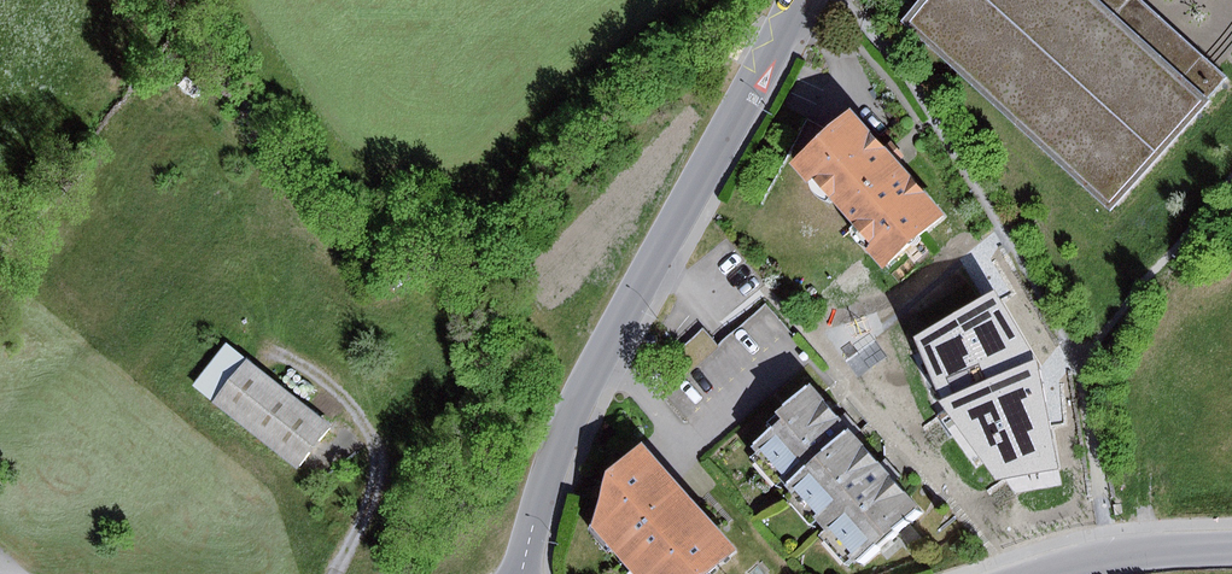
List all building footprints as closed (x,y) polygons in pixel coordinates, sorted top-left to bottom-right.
[(908,25),(1115,213),(1231,85),(1231,81),(1142,0),(931,0),(908,25)] [(850,108),(790,162),(808,182),(812,178),(871,244),(865,250),(882,268),(944,214),(892,155),(850,108)] [(1037,360),(994,288),(913,337),(940,403),(996,480),(1058,469),(1037,360)] [(337,427),(246,361),(213,406),(304,472),(337,427)] [(657,369),(646,378),(659,393),(670,384),(657,369)] [(788,482),(850,429),(810,382),(776,410),(782,416),(753,441),(788,482)] [(850,429),(788,482),(858,562),(919,509),(886,472),(850,429)] [(643,450),(606,478),(595,529),(636,573),(716,573),(738,555),(643,450)]
